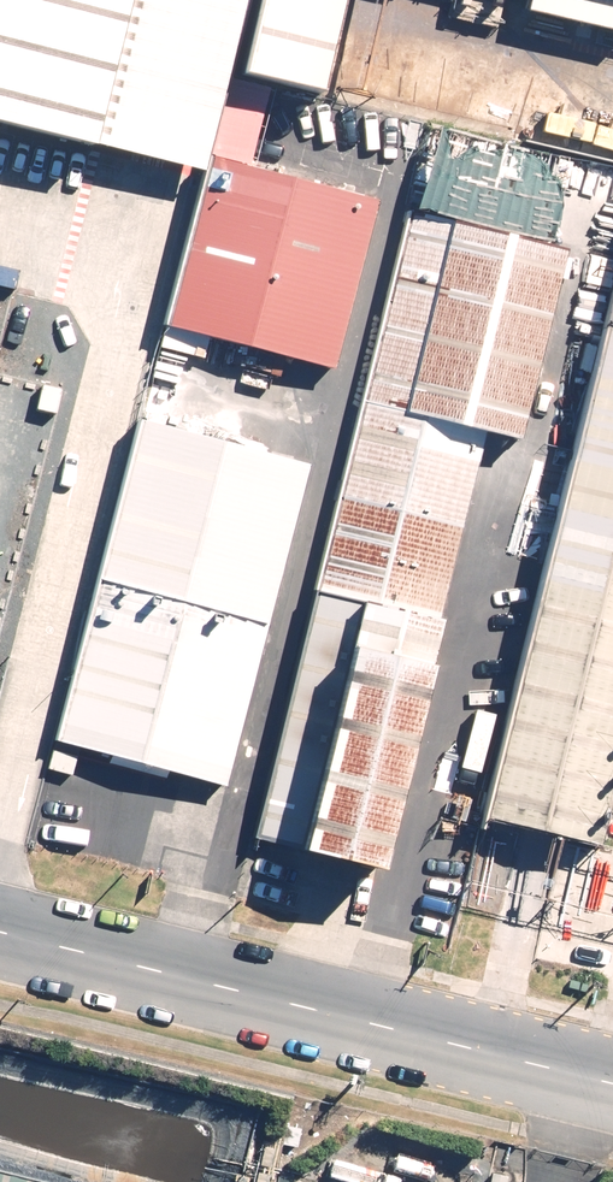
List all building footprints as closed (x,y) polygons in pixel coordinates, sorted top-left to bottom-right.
[(201,169),(242,0),(0,0),(0,121),(201,169)] [(371,196),(208,157),(166,328),(329,367),(371,196)] [(282,841),(369,863),(474,433),(515,443),(562,252),(407,214),(315,590),(342,597),(282,841)] [(594,849),(612,770),(612,333),(596,329),(476,820),(594,849)] [(302,460),(138,420),(59,744),(223,783),(302,460)] [(351,1169),(348,1181),(406,1181),(351,1169)]
